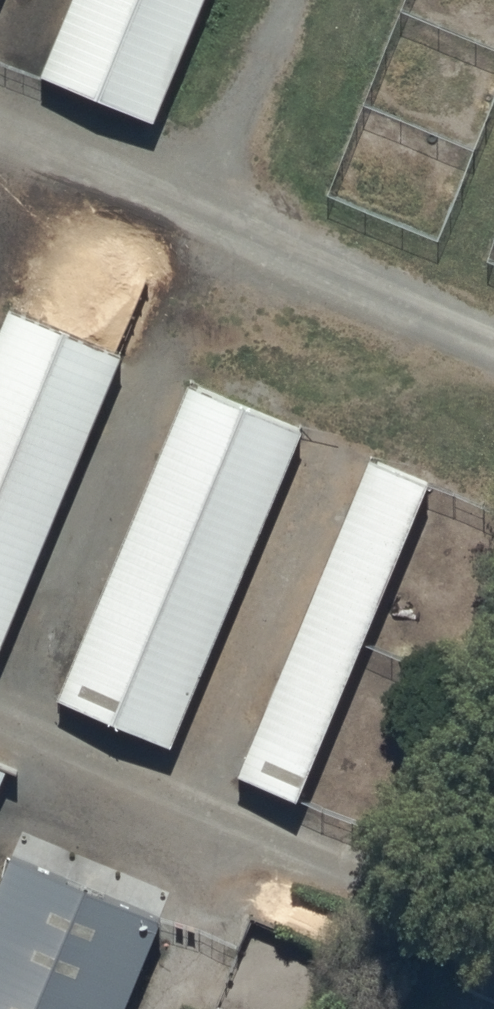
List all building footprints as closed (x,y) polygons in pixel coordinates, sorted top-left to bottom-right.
[(13,0),(0,0),(0,32),(13,0)] [(56,83),(188,136),(243,0),(89,0),(56,83)] [(15,297),(0,330),(0,667),(142,355),(15,297)] [(323,444),(205,395),(75,709),(194,757),(323,444)] [(428,484),(368,461),(237,779),(296,803),(428,484)] [(5,780),(17,785),(22,773),(0,763),(0,792),(5,780)] [(30,850),(0,920),(0,1008),(131,1008),(173,911),(30,850)]
